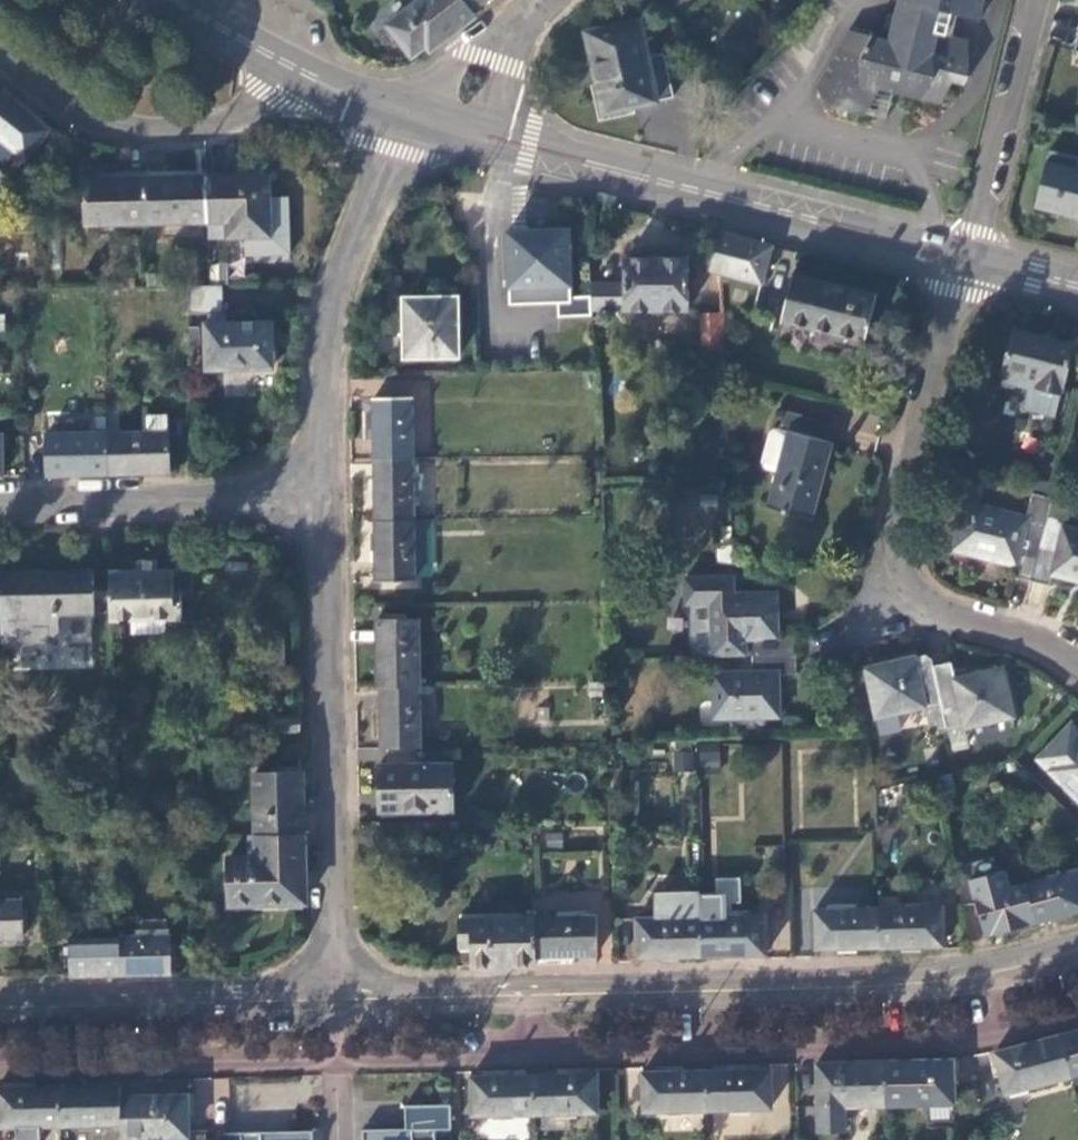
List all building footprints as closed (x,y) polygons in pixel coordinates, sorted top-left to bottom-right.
[(477,17),(472,9),(465,0),(419,0),(386,26),(409,57),(426,46),(431,52),(477,17)] [(472,9),(485,0),(465,0),(472,9)] [(895,41),(870,38),(862,52),(837,47),(815,90),(828,114),(863,116),(878,91),(894,93),(914,98),(941,105),(951,84),(964,88),(959,59),(970,22),(996,16),(999,0),(905,0),(895,41)] [(636,21),(584,33),(602,113),(653,101),(636,21)] [(5,87),(3,89),(0,94),(0,139),(26,160),(49,131),(23,109),(27,104),(5,87)] [(1049,152),(1034,213),(1058,219),(1059,215),(1077,219),(1077,170),(1077,165),(1077,159),(1049,152)] [(146,226),(145,172),(115,172),(115,179),(83,180),(83,227),(146,226)] [(172,172),(145,172),(146,226),(206,224),(205,178),(172,178),(172,172)] [(205,175),(205,178),(206,224),(226,224),(227,239),(270,238),(269,176),(205,175)] [(569,300),(567,231),(506,233),(507,257),(511,257),(513,306),(557,305),(561,305),(569,305),(569,300)] [(715,234),(707,272),(761,284),(772,248),(715,234)] [(692,304),(691,254),(629,255),(630,280),(630,305),(692,304)] [(877,296),(791,277),(780,324),(865,344),(877,296)] [(595,306),(630,305),(630,280),(595,281),(595,300),(595,306)] [(187,287),(187,315),(196,315),(195,287),(187,287)] [(195,287),(196,315),(208,315),(221,314),(220,287),(195,287)] [(457,359),(457,299),(438,299),(438,306),(402,308),(403,360),(457,359)] [(569,305),(561,305),(562,319),(595,318),(595,306),(595,300),(569,300),(569,305)] [(208,324),(205,325),(206,373),(270,370),(270,323),(225,324),(225,314),(221,314),(208,315),(208,324)] [(722,348),(721,317),(700,318),(701,348),(722,348)] [(1074,346),(1013,333),(1003,371),(1006,372),(1002,384),(1029,390),(1024,411),(1056,419),(1074,346)] [(373,400),(374,460),(412,459),(411,399),(373,400)] [(831,425),(783,413),(779,430),(788,432),(766,510),(810,520),(831,443),(827,442),(831,425)] [(147,433),(108,434),(108,476),(169,474),(167,432),(166,432),(166,415),(147,416),(147,433)] [(45,435),(46,477),(108,476),(108,434),(45,435)] [(374,460),(375,521),(413,520),(412,459),(374,460)] [(1039,548),(1044,526),(1027,521),(1027,518),(964,504),(952,552),(1014,568),(1012,577),(1031,583),(1039,548)] [(413,520),(375,521),(376,582),(413,582),(413,566),(432,565),(432,520),(413,520)] [(1039,548),(1031,583),(1047,587),(1049,576),(1077,583),(1077,533),(1062,529),(1055,552),(1039,548)] [(142,572),(112,573),(113,620),(180,619),(181,590),(173,590),(172,573),(156,572),(155,562),(142,562),(142,572)] [(0,576),(0,579),(1,643),(55,643),(55,614),(91,614),(91,573),(0,576)] [(794,656),(794,638),(777,639),(776,595),(733,596),(732,578),(685,579),(685,605),(690,605),(691,658),(751,657),(794,656)] [(373,689),(378,689),(420,687),(420,620),(374,621),(373,689)] [(794,675),(794,656),(751,657),(751,672),(712,674),(712,721),(778,720),(778,676),(794,675)] [(934,666),(932,661),(924,657),(865,670),(876,719),(926,709),(925,706),(941,702),(934,666)] [(950,664),(934,666),(941,702),(944,713),(959,711),(964,730),(1014,720),(1003,670),(954,681),(950,664)] [(379,752),(420,749),(420,687),(378,689),(379,752)] [(299,733),(298,716),(269,717),(269,733),(299,733)] [(1069,726),(1036,761),(1077,802),(1077,734),(1069,726)] [(719,750),(698,748),(697,767),(718,769),(719,750)] [(695,770),(694,750),(674,751),(675,771),(695,770)] [(450,766),(377,767),(379,814),(451,814),(450,766)] [(304,833),(302,776),(253,776),(254,835),(304,833)] [(304,833),(254,835),(254,858),(228,859),(230,907),(305,905),(304,833)] [(1025,887),(1035,922),(1077,911),(1077,880),(1076,872),(1025,887)] [(1035,922),(1025,887),(976,900),(985,936),(1035,922)] [(22,939),(21,902),(0,903),(0,940),(22,939)] [(942,909),(878,910),(879,950),(942,947),(942,909)] [(879,950),(878,910),(814,911),(815,952),(879,950)] [(700,919),(701,957),(763,954),(762,917),(700,919)] [(534,919),(535,958),(596,957),(595,918),(534,919)] [(471,969),(535,967),(535,958),(534,919),(457,920),(458,948),(470,949),(471,969)] [(637,959),(701,957),(700,919),(636,921),(637,959)] [(119,977),(170,975),(169,937),(118,938),(119,977)] [(71,978),(119,977),(118,938),(69,939),(71,978)] [(1070,1078),(1077,1076),(1077,1031),(1059,1036),(1070,1078)] [(1059,1036),(994,1052),(1005,1095),(1070,1078),(1059,1036)] [(883,1063),(884,1106),(952,1105),(951,1061),(883,1063)] [(883,1063),(817,1065),(819,1133),(845,1133),(844,1107),(884,1106),(883,1063)] [(769,1071),(707,1073),(707,1110),(769,1108),(769,1071)] [(707,1110),(707,1073),(642,1075),(642,1112),(707,1110)] [(594,1077),(532,1078),(533,1115),(595,1113),(594,1077)] [(533,1115),(532,1078),(468,1080),(470,1117),(533,1115)] [(57,1087),(58,1127),(119,1125),(119,1099),(118,1086),(57,1087)] [(57,1087),(0,1089),(0,1129),(38,1128),(58,1127),(57,1087)] [(119,1125),(120,1139),(133,1139),(188,1137),(188,1097),(119,1099),(119,1125)] [(450,1104),(404,1104),(404,1128),(434,1128),(451,1129),(450,1104)] [(38,1128),(0,1129),(0,1139),(39,1139),(38,1128)] [(361,1129),(362,1139),(434,1139),(434,1128),(404,1128),(361,1129)] [(237,1132),(237,1139),(310,1139),(310,1130),(237,1132)]
